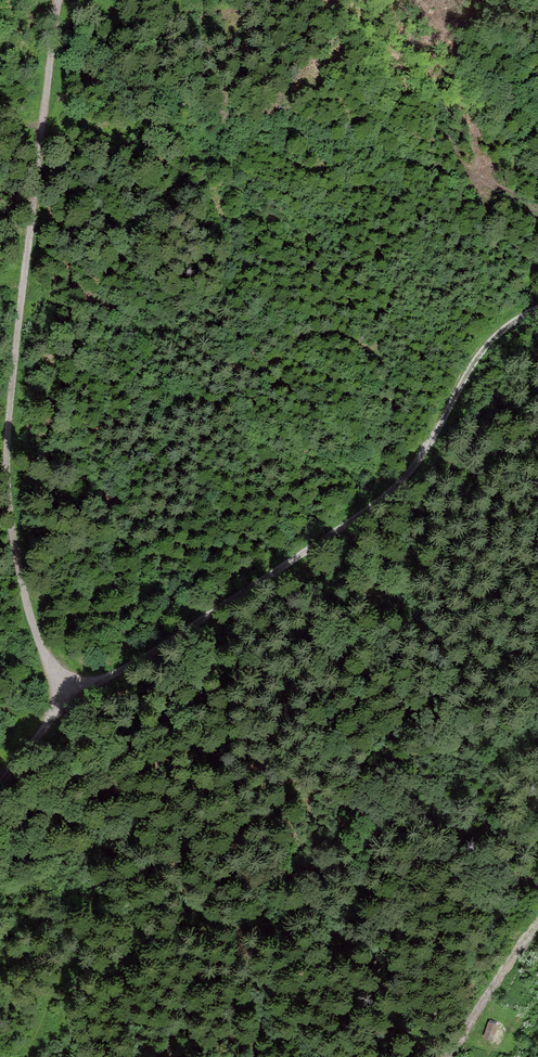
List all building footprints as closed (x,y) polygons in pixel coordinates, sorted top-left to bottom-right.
[(502,1042),(508,1026),(498,1022),(491,1038),(502,1042)]
